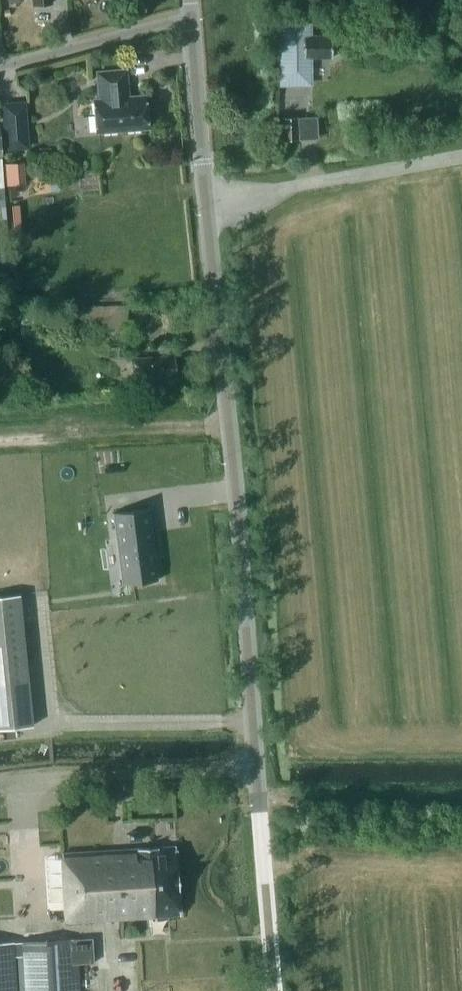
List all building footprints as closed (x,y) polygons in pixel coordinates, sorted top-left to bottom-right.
[(311,59),(333,58),(333,36),(310,37),(310,27),(282,28),(283,85),(308,84),(311,80),(311,59)] [(84,107),(86,138),(136,136),(134,104),(119,105),(117,77),(90,78),(91,107),(84,107)] [(29,148),(25,101),(1,103),(5,150),(29,148)] [(300,140),(297,119),(283,121),(286,142),(300,140)] [(128,328),(127,304),(97,305),(98,328),(128,328)] [(131,359),(132,385),(149,384),(149,380),(172,379),(171,357),(131,359)] [(123,389),(109,390),(109,399),(124,399),(123,389)] [(120,588),(157,584),(149,512),(112,516),(120,588)] [(29,729),(16,599),(0,600),(0,732),(29,729)] [(140,839),(140,831),(130,832),(130,840),(140,839)] [(57,851),(60,919),(174,914),(173,892),(176,892),(174,846),(57,851)] [(9,944),(0,945),(0,990),(12,990),(10,958),(18,958),(20,990),(79,990),(78,965),(94,964),(93,940),(17,944),(18,948),(10,949),(9,944)]
